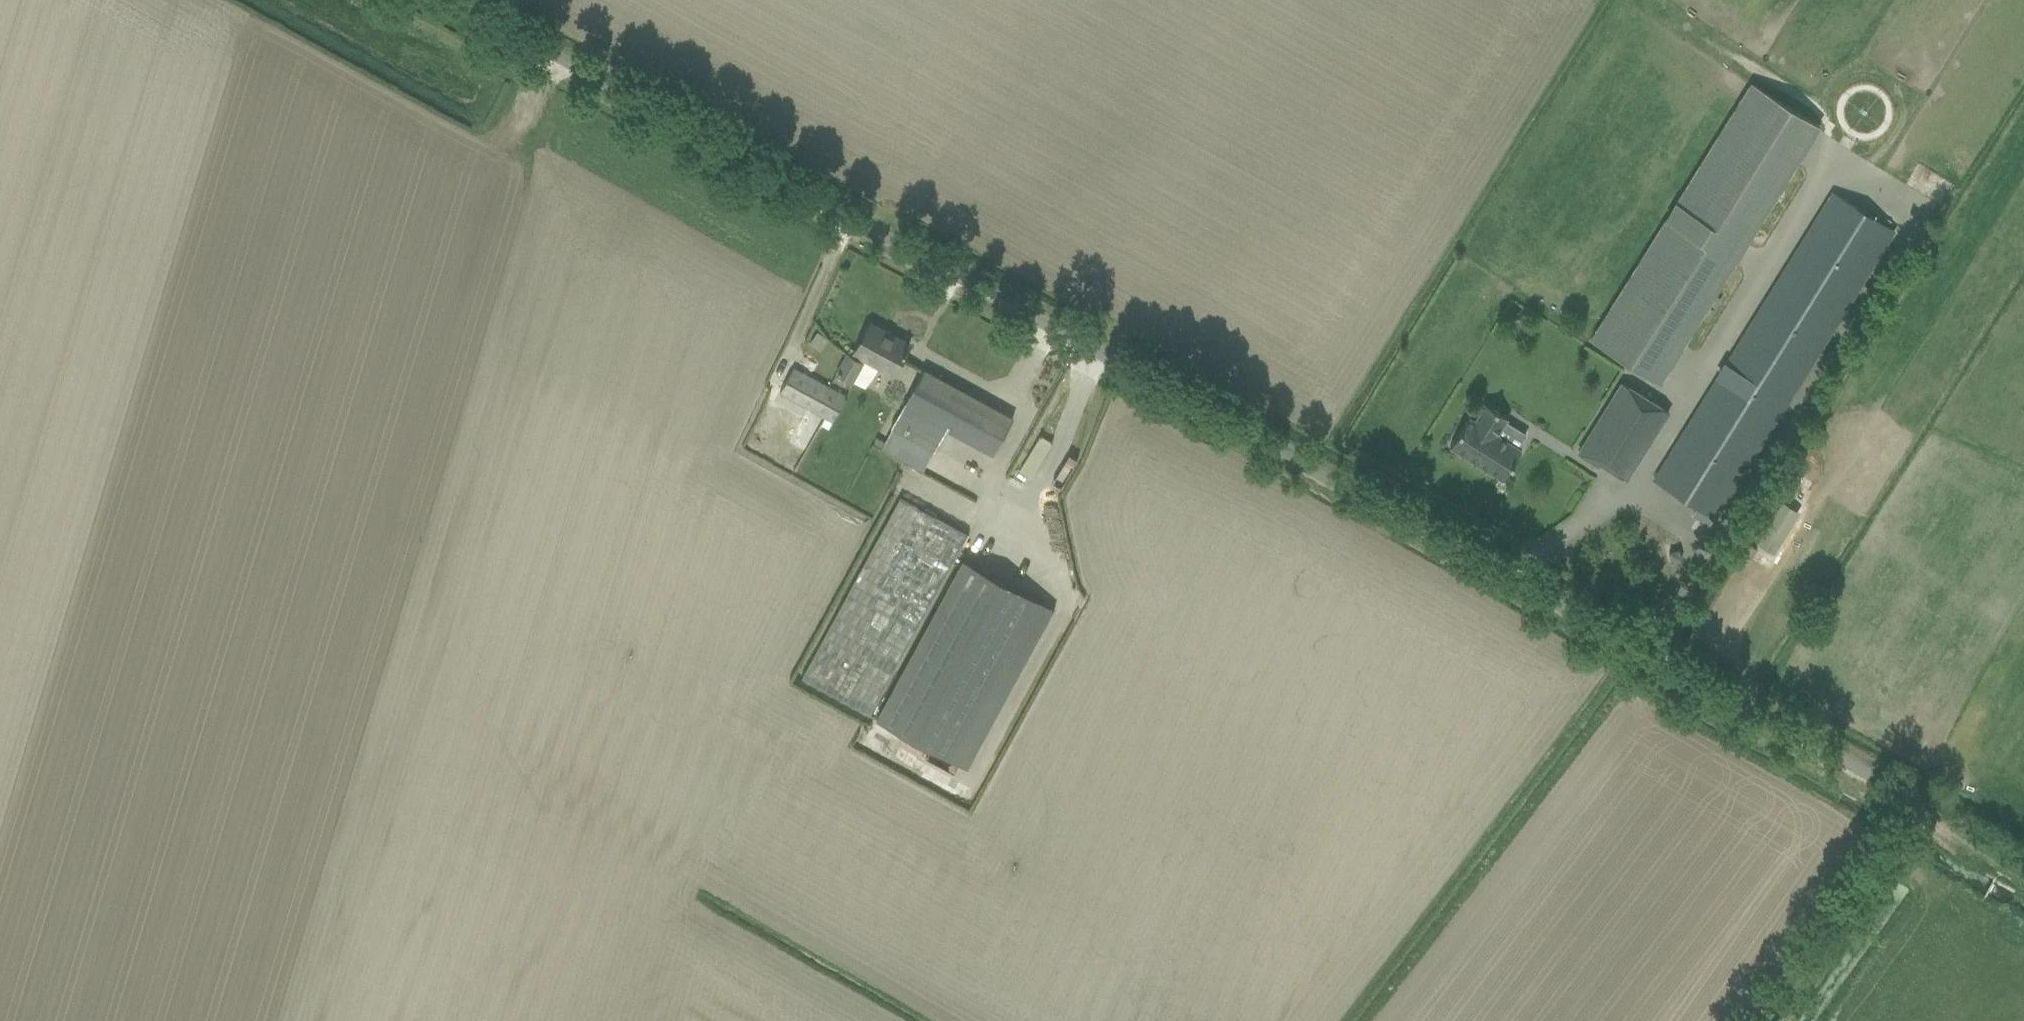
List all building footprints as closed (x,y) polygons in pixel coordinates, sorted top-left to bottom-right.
[(1659,382),(1819,125),(1750,83),(1590,339),(1659,382)] [(1833,192),(1654,479),(1714,517),(1893,230),(1833,192)] [(871,378),(879,366),(894,373),(910,344),(870,323),(852,357),(847,354),(837,373),(853,381),(853,380),(865,386),(871,378)] [(811,343),(820,349),(827,339),(818,333),(811,343)] [(794,367),(780,393),(825,417),(832,421),(846,396),(794,367)] [(923,370),(904,404),(892,426),(935,449),(947,427),(994,453),(1013,419),(923,370)] [(1610,413),(1594,438),(1608,447),(1599,462),(1626,479),(1668,411),(1622,382),(1605,410),(1610,413)] [(754,434),(775,444),(790,411),(769,401),(754,434)] [(1469,416),(1450,446),(1503,479),(1521,449),(1497,434),(1507,417),(1485,403),(1475,420),(1469,416)] [(825,417),(821,425),(828,428),(832,421),(825,417)] [(1030,478),(1050,443),(1041,438),(1020,473),(1030,478)] [(871,713),(968,536),(899,498),(802,675),(871,713)] [(1781,501),(1756,543),(1774,554),(1800,512),(1781,501)] [(1678,550),(1669,552),(1671,561),(1680,559),(1678,550)] [(1054,609),(962,559),(876,718),(967,768),(1054,609)]
